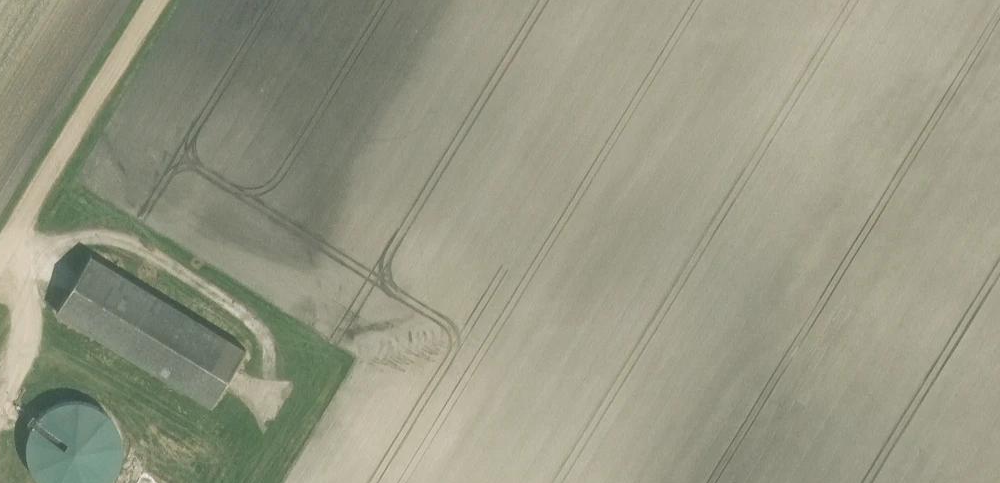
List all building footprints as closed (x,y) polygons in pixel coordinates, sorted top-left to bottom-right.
[(175,305),(148,288),(91,254),(57,310),(212,404),(246,348),(175,305)] [(32,467),(33,470),(35,473),(38,477),(40,480),(43,482),(107,482),(109,481),(112,478),(114,475),(116,472),(118,468),(120,465),(121,462),(121,460),(122,455),(123,452),(123,447),(123,444),(122,439),(121,436),(121,432),(119,428),(116,423),(114,419),(111,415),(108,413),(107,412),(103,409),(99,406),(94,404),(90,402),(85,401),(80,400),(73,400),(69,400),(64,401),(59,403),(54,405),(51,406),(49,408),(45,411),(41,415),(38,418),(35,422),(32,427),(31,430),(30,433),(29,434),(29,437),(28,440),(28,442),(28,445),(28,447),(28,450),(28,453),(29,458),(30,462),(31,464),(32,467)] [(147,473),(141,482),(164,482),(147,473)]
